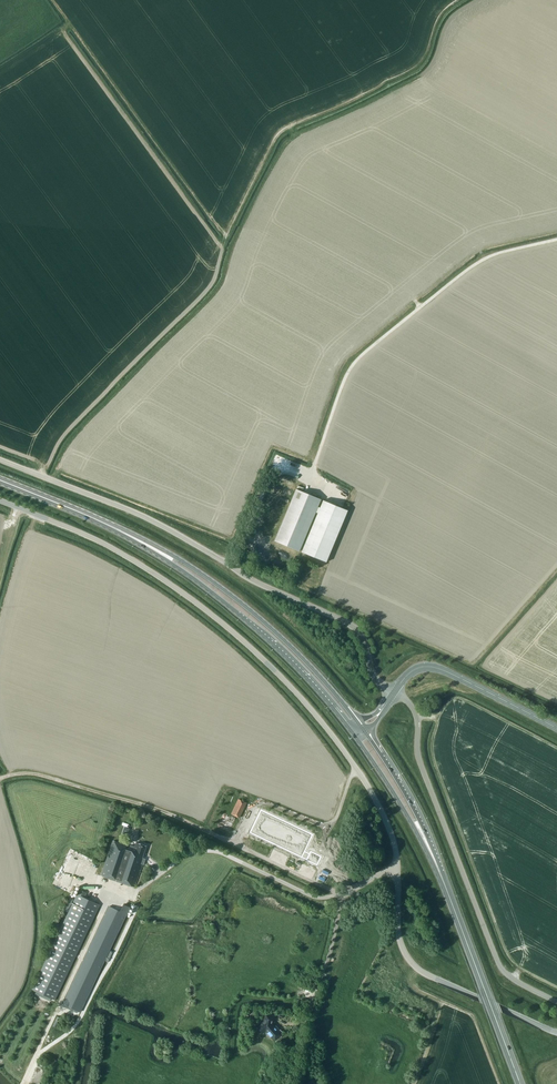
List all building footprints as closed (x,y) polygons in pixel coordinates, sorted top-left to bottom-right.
[(321,500),(296,489),(275,541),(300,551),(321,500)] [(348,510),(323,500),(302,552),(327,562),(348,510)] [(247,803),(239,799),(231,814),(240,818),(247,803)] [(304,852),(313,833),(261,809),(250,832),(289,850),(298,855),(300,850),(304,852)] [(134,848),(113,840),(101,875),(134,887),(142,864),(144,864),(146,858),(142,857),(146,845),(136,842),(134,848)] [(317,865),(321,856),(309,850),(305,859),(317,865)] [(87,893),(79,889),(32,989),(55,1000),(100,905),(85,897),(87,893)] [(74,899),(71,898),(66,910),(68,911),(74,899)] [(109,906),(63,1004),(80,1012),(130,907),(124,904),(120,911),(109,906)] [(272,1024),(265,1029),(275,1040),(283,1033),(280,1029),(278,1031),(272,1024)]
